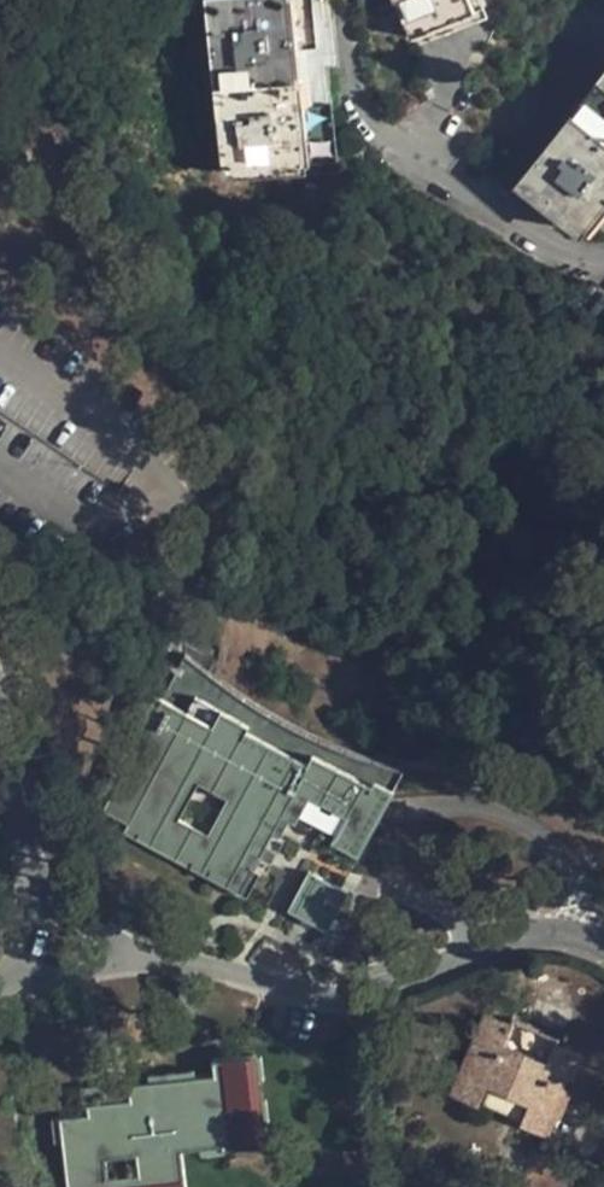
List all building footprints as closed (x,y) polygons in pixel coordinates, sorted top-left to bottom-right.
[(304,167),(286,0),(212,0),(228,175),(304,167)] [(476,10),(472,0),(398,0),(414,37),(476,10)] [(520,183),(581,232),(603,202),(603,75),(520,183)] [(124,836),(245,895),(256,874),(250,871),(270,829),(277,832),(285,817),(292,820),(305,794),(341,814),(328,840),(356,854),(392,783),(374,773),(369,781),(311,751),(306,759),(248,728),(248,721),(220,706),(210,723),(154,694),(133,735),(138,741),(131,754),(123,753),(103,791),(108,796),(100,813),(126,826),(124,836)] [(283,837),(277,832),(270,829),(250,871),(256,874),(263,875),(283,837)] [(349,889),(308,870),(288,908),(328,929),(349,889)] [(548,1115),(564,1084),(568,1075),(573,1073),(581,1057),(482,1013),(448,1091),(478,1104),(486,1086),(493,1089),(516,1098),(526,1103),(520,1121),(548,1134),(555,1120),(548,1115)] [(122,1086),(123,1102),(83,1106),(84,1118),(53,1120),(60,1185),(70,1185),(70,1186),(182,1186),(177,1148),(220,1144),(221,1150),(265,1146),(254,1054),(210,1058),(211,1076),(122,1086)] [(572,1088),(564,1084),(548,1115),(555,1120),(572,1088)] [(82,1091),(83,1106),(123,1102),(122,1086),(82,1091)] [(508,1116),(516,1098),(493,1089),(487,1106),(508,1116)]
